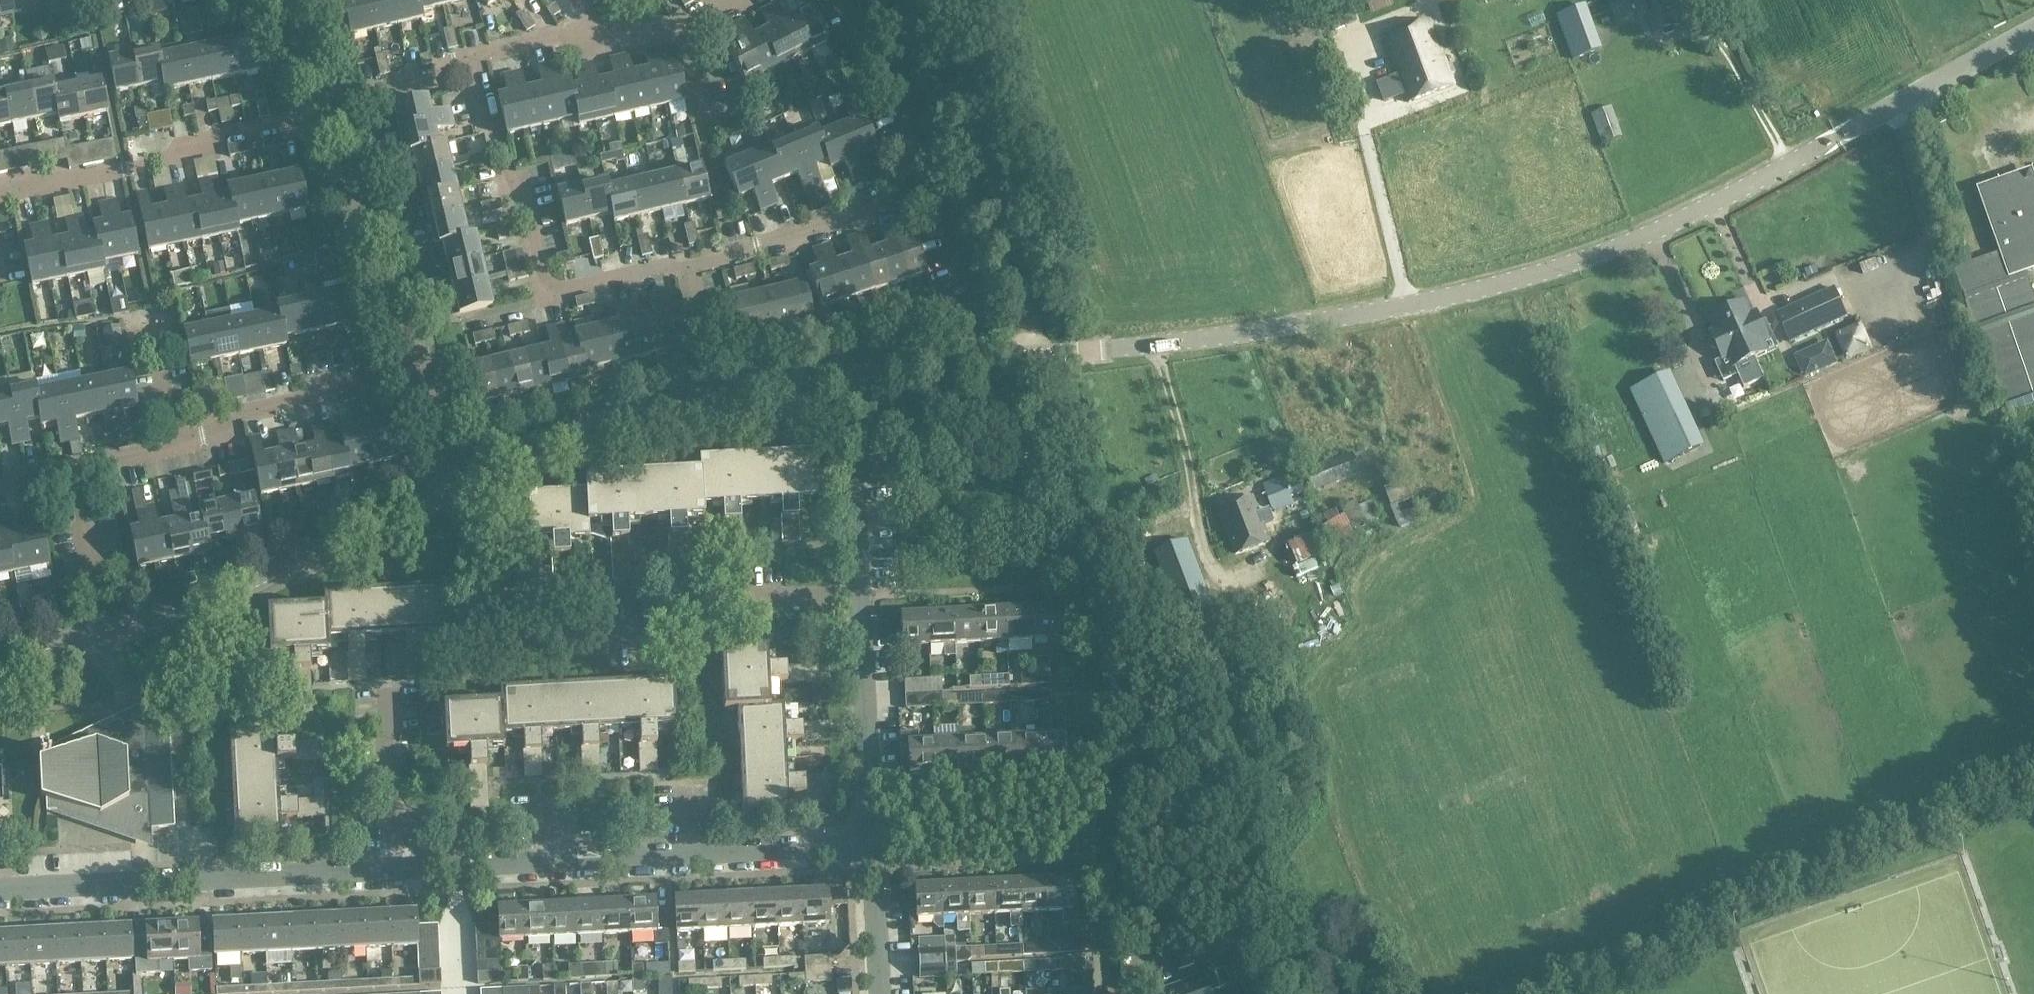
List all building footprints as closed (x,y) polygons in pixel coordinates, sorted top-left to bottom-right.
[(11,15),(11,13),(19,12),(22,4),(21,0),(0,0),(0,17),(11,15)] [(367,0),(354,0),(342,3),(350,36),(374,30),(367,0)] [(374,30),(397,25),(391,0),(367,0),(374,30)] [(397,25),(420,19),(418,12),(416,0),(391,0),(397,25)] [(440,0),(416,0),(418,12),(442,7),(440,0)] [(809,51),(825,43),(804,0),(793,0),(800,13),(792,17),(809,51)] [(1673,27),(1679,24),(1669,0),(1634,0),(1639,14),(1647,11),(1655,33),(1661,31),(1662,33),(1665,35),(1672,32),(1674,29),(1673,27)] [(809,51),(792,17),(784,21),(775,3),(767,7),(793,59),(809,51)] [(550,18),(558,13),(553,4),(544,9),(550,18)] [(1584,6),(1557,16),(1573,59),(1600,50),(1584,6)] [(793,59),(767,7),(758,11),(768,30),(766,30),(760,33),(777,67),(793,59)] [(515,15),(520,23),(528,18),(523,9),(515,15)] [(188,23),(199,21),(197,11),(197,10),(186,12),(187,13),(188,23)] [(471,12),(459,16),(463,28),(475,25),(471,12)] [(525,32),(534,26),(528,18),(520,23),(525,32)] [(777,67),(760,33),(752,37),(743,19),(735,23),(761,75),(777,67)] [(1383,38),(1398,75),(1378,83),(1385,101),(1404,93),(1408,103),(1453,85),(1449,75),(1455,73),(1452,65),(1447,67),(1429,20),(1383,38)] [(761,75),(735,23),(727,27),(735,45),(727,49),(744,83),(761,75)] [(445,40),(455,38),(452,28),(442,30),(445,40)] [(229,43),(235,76),(259,71),(252,38),(229,43)] [(455,38),(445,40),(447,50),(457,48),(455,38)] [(205,47),(211,81),(235,76),(229,43),(205,47)] [(211,81),(205,47),(181,52),(187,86),(211,81)] [(653,49),(666,106),(684,102),(675,64),(666,66),(662,47),(653,49)] [(157,57),(158,57),(156,49),(132,54),(138,88),(162,83),(157,57)] [(666,106),(653,49),(643,52),(648,71),(640,72),(649,110),(666,106)] [(187,86),(181,52),(158,57),(157,57),(162,83),(163,91),(187,86)] [(138,88),(132,54),(108,59),(115,93),(138,88)] [(375,57),(377,66),(387,64),(385,54),(375,57)] [(421,66),(431,64),(428,54),(418,56),(421,66)] [(649,110),(640,72),(631,74),(627,56),(618,58),(631,114),(649,110)] [(631,114),(618,58),(608,60),(613,79),(605,80),(613,118),(631,114)] [(387,64),(377,66),(379,76),(389,74),(387,64)] [(559,123),(575,119),(576,119),(569,88),(570,88),(569,80),(560,83),(555,64),(546,66),(559,123)] [(613,118),(605,80),(596,83),(592,64),(583,66),(596,122),(613,118)] [(532,89),(541,127),(559,123),(546,66),(537,68),(542,87),(532,89)] [(576,119),(575,119),(577,127),(596,122),(583,66),(574,68),(578,86),(570,88),(569,88),(576,119)] [(510,74),(524,131),(541,127),(532,89),(524,91),(519,72),(510,74)] [(524,131),(510,74),(502,76),(506,95),(497,97),(506,135),(524,131)] [(75,85),(82,118),(106,113),(99,80),(75,85)] [(51,90),(52,89),(51,82),(27,86),(34,120),(56,115),(57,115),(51,90)] [(82,118),(75,85),(52,89),(51,90),(57,115),(56,115),(58,123),(82,118)] [(34,120),(27,86),(4,91),(11,125),(34,120)] [(255,103),(265,100),(263,90),(253,92),(255,103)] [(4,91),(0,92),(0,127),(11,125),(4,91)] [(232,108),(241,106),(239,95),(229,97),(232,108)] [(398,130),(450,118),(448,109),(429,113),(426,99),(393,106),(398,130)] [(208,112),(217,110),(215,101),(206,103),(208,112)] [(185,118),(194,116),(191,105),(182,107),(185,118)] [(1623,138),(1612,107),(1592,114),(1603,146),(1623,138)] [(135,119),(145,117),(143,108),(134,110),(135,119)] [(172,128),(169,111),(160,113),(163,130),(172,128)] [(450,118),(398,130),(404,154),(412,153),(411,152),(437,146),(437,145),(434,131),(452,127),(450,118)] [(839,128),(859,178),(868,174),(860,156),(874,150),(861,119),(839,128)] [(859,178),(839,128),(818,136),(816,137),(826,161),(829,169),(843,163),(851,182),(859,178)] [(815,129),(791,139),(812,189),(821,185),(813,167),(826,161),(816,137),(818,136),(815,129)] [(273,137),(275,147),(284,145),(282,136),(273,137)] [(275,147),(273,137),(262,140),(264,149),(275,147)] [(812,189),(791,139),(769,148),(782,180),(796,174),(804,192),(812,189)] [(49,142),(39,144),(43,165),(53,163),(49,142)] [(88,145),(92,165),(102,163),(98,143),(88,145)] [(237,145),(239,154),(249,152),(247,143),(237,145)] [(411,152),(412,153),(417,175),(450,168),(444,143),(437,145),(437,146),(411,152)] [(39,144),(29,146),(33,167),(43,165),(39,144)] [(88,145),(78,147),(82,167),(92,165),(88,145)] [(239,154),(237,145),(228,147),(230,156),(239,154)] [(782,180),(769,148),(747,157),(768,207),(776,204),(769,186),(782,180)] [(478,156),(480,166),(490,164),(487,153),(478,156)] [(480,166),(478,156),(468,158),(471,168),(480,166)] [(561,169),(558,156),(551,158),(554,171),(561,169)] [(386,182),(391,181),(395,180),(392,166),(394,165),(392,157),(380,159),(380,160),(386,182)] [(768,207),(747,157),(724,167),(737,199),(751,193),(758,211),(768,207)] [(675,172),(684,206),(707,200),(699,167),(675,172)] [(450,168),(417,175),(423,199),(455,191),(450,168)] [(652,178),(660,212),(684,206),(675,172),(652,178)] [(299,173),(281,176),(289,214),(307,210),(299,173)] [(263,180),(271,218),(289,214),(281,176),(263,180)] [(238,233),(236,225),(229,195),(221,196),(217,177),(208,179),(220,236),(238,233)] [(660,212),(652,178),(629,183),(637,217),(660,212)] [(202,200),(194,202),(202,240),(220,236),(208,179),(198,181),(202,200)] [(554,182),(557,193),(565,227),(589,221),(581,187),(568,190),(566,179),(554,182)] [(1987,215),(2000,252),(1953,269),(2006,418),(2033,408),(2033,301),(2023,270),(2033,267),(2033,191),(2016,182),(2013,189),(2004,185),(2002,181),(2004,180),(2004,179),(1978,188),(1987,215)] [(263,180),(245,184),(253,222),(271,218),(263,180)] [(581,187),(589,221),(611,216),(612,215),(606,189),(604,182),(581,187)] [(629,183),(606,189),(612,215),(611,216),(613,223),(637,217),(629,183)] [(227,187),(229,195),(236,225),(253,222),(245,184),(227,187)] [(202,240),(194,202),(185,204),(182,185),(172,187),(184,244),(202,240)] [(167,208),(159,209),(167,248),(184,244),(172,187),(163,189),(167,208)] [(455,191),(423,199),(428,222),(461,214),(455,191)] [(167,248),(159,209),(150,211),(146,192),(136,194),(148,251),(167,248)] [(107,202),(118,257),(136,254),(129,219),(120,221),(116,200),(107,202)] [(489,203),(491,212),(501,210),(499,200),(489,203)] [(118,257),(107,202),(97,204),(101,224),(92,226),(94,234),(95,234),(100,261),(101,261),(118,257)] [(491,212),(489,203),(479,205),(482,214),(491,212)] [(461,214),(428,222),(434,246),(442,244),(442,243),(466,238),(461,214)] [(95,234),(94,234),(86,236),(81,216),(72,218),(84,274),(103,270),(101,261),(100,261),(95,234)] [(84,274),(72,218),(63,220),(67,239),(59,241),(66,278),(84,274)] [(37,225),(49,282),(66,278),(59,241),(50,243),(46,223),(37,225)] [(897,223),(888,225),(906,282),(924,276),(912,239),(903,241),(897,223)] [(686,236),(695,234),(693,224),(683,226),(686,236)] [(49,282),(37,225),(28,227),(32,246),(24,248),(31,285),(49,282)] [(889,287),(906,282),(888,225),(880,228),(886,247),(877,250),(889,287)] [(498,240),(508,238),(506,228),(496,230),(498,240)] [(695,234),(686,236),(688,246),(697,244),(695,234)] [(872,293),(889,287),(877,250),(869,252),(863,234),(854,237),(872,293)] [(639,247),(648,245),(646,235),(637,237),(639,247)] [(442,243),(442,244),(447,267),(480,259),(475,236),(466,238),(442,243)] [(855,298),(872,293),(854,237),(845,240),(851,258),(843,261),(855,298)] [(591,251),(600,248),(598,239),(589,241),(591,251)] [(648,245),(639,247),(642,257),(651,255),(648,245)] [(838,304),(855,298),(843,261),(834,263),(828,245),(820,248),(838,304)] [(600,248),(591,251),(593,260),(602,258),(600,248)] [(820,309),(838,304),(820,248),(811,251),(816,269),(808,272),(820,309)] [(571,253),(563,255),(556,257),(558,269),(574,265),(571,253)] [(777,260),(780,269),(789,267),(787,257),(777,260)] [(480,259),(447,267),(453,290),(486,282),(480,259)] [(780,269),(777,260),(768,262),(770,271),(780,269)] [(742,268),(744,277),(754,275),(752,266),(742,268)] [(515,271),(518,280),(527,278),(524,268),(515,271)] [(744,277),(742,268),(732,270),(734,280),(744,277)] [(518,280),(515,271),(506,273),(508,282),(518,280)] [(486,282),(453,290),(458,314),(491,306),(486,282)] [(784,288),(793,326),(811,321),(802,284),(784,288)] [(793,326),(784,288),(767,292),(775,330),(793,326)] [(1847,318),(1834,289),(1778,314),(1791,343),(1847,318)] [(324,295),(331,328),(355,323),(348,290),(324,295)] [(657,294),(670,351),(688,347),(679,309),(671,311),(666,292),(657,294)] [(749,296),(758,334),(775,330),(767,292),(749,296)] [(670,351),(657,294),(648,296),(653,315),(644,317),(653,356),(670,351)] [(300,299),(307,332),(331,328),(324,295),(300,299)] [(583,297),(586,307),(595,305),(593,295),(583,297)] [(758,334),(749,296),(731,300),(739,338),(758,334)] [(586,307),(583,297),(574,300),(576,310),(586,307)] [(283,337),(284,337),(307,332),(300,299),(276,304),(277,312),(278,312),(283,337)] [(653,356),(644,317),(635,320),(631,300),(622,302),(635,360),(653,356)] [(635,360),(622,302),(613,305),(618,324),(609,326),(618,364),(635,360)] [(1744,304),(1724,314),(1739,350),(1749,346),(1755,358),(1767,353),(1762,342),(1768,339),(1756,314),(1750,317),(1744,304)] [(254,317),(261,351),(285,346),(284,337),(283,337),(278,312),(277,312),(254,317)] [(1739,350),(1724,314),(1712,319),(1718,332),(1711,335),(1713,339),(1710,341),(1709,344),(1710,347),(1712,349),(1715,351),(1718,350),(1723,360),(1729,357),(1734,368),(1755,358),(1749,346),(1739,350)] [(230,322),(238,355),(261,351),(254,317),(230,322)] [(207,326),(214,360),(238,355),(230,322),(207,326)] [(517,326),(519,335),(528,333),(526,324),(517,326)] [(576,342),(575,343),(568,344),(563,325),(554,327),(567,384),(586,380),(584,372),(583,372),(576,342)] [(102,330),(105,341),(106,349),(122,345),(117,326),(102,330)] [(214,360),(207,326),(183,331),(190,365),(214,360)] [(519,335),(517,326),(507,328),(509,337),(519,335)] [(618,364),(609,326),(591,330),(600,368),(618,364)] [(541,351),(550,388),(567,384),(554,327),(545,329),(549,349),(541,351)] [(600,368),(591,330),(573,335),(575,343),(576,342),(583,372),(584,372),(600,368)] [(481,334),(483,343),(493,341),(490,332),(481,334)] [(483,343),(481,334),(471,337),(474,346),(483,343)] [(1796,357),(1806,379),(1839,363),(1829,342),(1796,357)] [(331,358),(341,356),(338,346),(329,348),(331,358)] [(550,388),(541,351),(523,355),(532,392),(550,388)] [(532,392),(523,355),(506,359),(515,397),(532,392)] [(341,356),(331,358),(333,368),(343,366),(341,356)] [(488,363),(497,401),(515,397),(506,359),(488,363)] [(497,401),(488,363),(470,368),(479,405),(497,401)] [(290,377),(301,375),(298,365),(288,367),(290,377)] [(262,383),(272,381),(270,371),(260,373),(262,383)] [(129,373),(106,377),(116,431),(125,429),(121,409),(136,406),(129,373)] [(7,376),(20,443),(30,441),(26,421),(39,418),(40,418),(34,392),(35,392),(32,374),(7,379),(7,376)] [(74,419),(89,416),(82,382),(80,374),(58,378),(60,387),(58,387),(69,441),(72,455),(81,454),(74,419)] [(1700,447),(1667,374),(1630,391),(1664,464),(1700,447)] [(20,443),(7,376),(0,377),(0,426),(7,425),(11,445),(20,443)] [(106,433),(116,431),(106,377),(82,382),(89,416),(102,413),(106,433)] [(226,381),(227,398),(244,397),(243,379),(226,381)] [(272,381),(262,383),(264,393),(274,391),(272,381)] [(214,393),(224,391),(222,382),(212,384),(214,393)] [(376,396),(386,394),(384,385),(375,386),(376,396)] [(59,443),(69,441),(58,387),(35,392),(34,392),(40,418),(39,418),(40,426),(55,423),(59,443)] [(359,390),(350,392),(351,401),(361,399),(359,390)] [(224,391),(214,393),(216,403),(226,401),(224,391)] [(351,401),(350,392),(339,394),(341,403),(351,401)] [(375,424),(383,462),(401,458),(392,421),(375,424)] [(350,477),(348,469),(347,469),(341,440),(340,440),(332,442),(328,423),(320,424),(331,480),(350,477)] [(314,484),(331,480),(320,424),(310,426),(314,445),(306,447),(314,484)] [(375,424),(357,428),(365,466),(383,462),(375,424)] [(339,432),(340,440),(341,440),(347,469),(348,469),(365,466),(357,428),(339,432)] [(296,488),(314,484),(306,447),(297,449),(293,430),(284,432),(296,488)] [(279,491),(296,488),(284,432),(275,434),(279,453),(271,454),(279,491)] [(279,491),(271,454),(261,456),(257,437),(249,439),(260,495),(279,491)] [(758,502),(780,501),(780,518),(781,519),(792,518),(797,518),(796,500),(816,499),(814,453),(756,456),(758,502)] [(1313,492),(1361,473),(1353,453),(1305,472),(1313,492)] [(723,520),(723,521),(734,521),(740,521),(739,503),(758,502),(756,456),(699,458),(699,472),(700,472),(701,505),(702,505),(722,504),(723,520)] [(226,465),(228,475),(238,473),(236,463),(226,465)] [(228,475),(226,465),(217,467),(219,477),(228,475)] [(194,482),(202,481),(200,471),(192,472),(194,482)] [(702,505),(701,505),(700,472),(699,472),(646,474),(648,521),(668,520),(669,536),(669,537),(680,537),(686,537),(685,519),(702,518),(702,505)] [(583,477),(584,491),(586,491),(587,522),(589,522),(589,523),(610,522),(611,539),(611,540),(623,540),(628,539),(627,522),(648,521),(646,474),(583,477)] [(174,481),(178,500),(190,557),(207,553),(200,515),(199,516),(191,517),(183,479),(174,481)] [(1291,498),(1286,483),(1284,479),(1264,488),(1272,510),(1292,502),(1291,498)] [(1286,483),(1291,498),(1293,497),(1293,496),(1304,492),(1299,479),(1286,483)] [(139,489),(130,491),(134,508),(143,507),(139,489)] [(589,523),(589,522),(587,522),(586,491),(584,491),(527,494),(530,540),(551,539),(552,556),(552,557),(563,556),(569,556),(568,538),(590,537),(589,523)] [(234,500),(241,538),(260,534),(252,496),(234,500)] [(1270,520),(1266,511),(1258,514),(1252,498),(1218,510),(1235,553),(1268,541),(1262,523),(1270,520)] [(165,523),(172,560),(190,557),(178,500),(169,501),(173,521),(165,523)] [(216,504),(224,541),(241,538),(234,500),(216,504)] [(1378,516),(1369,500),(1358,506),(1356,503),(1321,522),(1331,541),(1378,516)] [(1396,524),(1412,521),(1408,500),(1392,503),(1396,524)] [(224,541),(216,504),(197,508),(199,516),(200,515),(207,553),(209,558),(226,554),(224,541)] [(143,507),(155,564),(172,560),(165,523),(156,524),(152,505),(143,507)] [(155,564),(143,507),(134,508),(138,528),(129,530),(136,568),(155,564)] [(21,532),(29,571),(47,567),(35,509),(26,511),(30,530),(21,532)] [(11,574),(29,571),(21,532),(12,534),(8,514),(0,516),(0,519),(11,574)] [(11,574),(0,519),(0,576),(11,574)] [(1290,540),(1300,561),(1322,549),(1312,529),(1290,540)] [(1223,630),(1189,540),(1156,552),(1191,642),(1223,630)] [(397,588),(381,589),(383,635),(404,634),(405,651),(405,652),(417,651),(422,651),(421,633),(442,633),(440,586),(397,588)] [(363,636),(383,635),(381,589),(323,592),(324,607),(325,607),(326,638),(327,638),(347,637),(347,654),(347,655),(359,654),(364,654),(363,636)] [(267,610),(269,656),(292,655),(293,671),(293,673),(305,672),(310,672),(309,654),(327,653),(327,638),(326,638),(325,607),(324,607),(267,610)] [(1030,609),(1031,642),(1058,640),(1056,608),(1030,609)] [(37,609),(19,612),(21,624),(39,620),(37,609)] [(1004,611),(1006,643),(1031,642),(1030,609),(1004,611)] [(1006,643),(1004,611),(978,612),(979,644),(995,643),(996,654),(1006,654),(1006,643)] [(952,613),(953,646),(979,644),(978,612),(952,613)] [(953,646),(952,613),(926,615),(928,647),(942,646),(943,658),(954,657),(953,646)] [(928,647),(926,615),(899,616),(901,648),(928,647)] [(736,707),(769,706),(768,686),(785,684),(786,684),(785,673),(785,668),(768,669),(767,650),(720,653),(723,711),(736,710),(736,707)] [(785,686),(793,686),(792,673),(785,673),(786,684),(785,684),(785,686)] [(1033,674),(1034,685),(1048,684),(1047,673),(1046,673),(1034,674),(1033,674)] [(1034,685),(1033,674),(1020,674),(1021,685),(1034,685)] [(981,676),(981,687),(1010,686),(1009,675),(995,676),(981,676)] [(981,687),(981,676),(968,677),(969,688),(981,687)] [(907,694),(930,693),(930,679),(906,680),(907,694)] [(930,693),(944,693),(944,679),(930,679),(930,693)] [(655,744),(654,727),(675,726),(673,680),(615,683),(617,728),(638,727),(639,744),(639,745),(650,745),(655,744)] [(580,730),(581,747),(581,748),(592,748),(598,747),(597,730),(617,728),(615,683),(557,686),(559,731),(580,730)] [(559,731),(557,686),(499,689),(500,703),(501,735),(522,734),(523,750),(523,751),(534,751),(540,750),(539,733),(559,731)] [(1034,691),(1034,702),(1049,701),(1048,690),(1034,691)] [(1034,702),(1034,691),(1021,691),(1022,702),(1034,702)] [(930,693),(907,694),(907,708),(931,707),(930,693)] [(944,693),(930,693),(931,707),(945,706),(944,693)] [(982,694),(982,704),(997,703),(996,693),(982,694)] [(982,704),(982,694),(969,694),(969,705),(982,704)] [(468,768),(468,769),(480,768),(485,768),(484,750),(502,749),(501,735),(500,703),(441,706),(444,752),(467,751),(468,768)] [(783,726),(782,705),(769,706),(736,707),(736,710),(739,763),(785,760),(784,743),(801,741),(802,741),(801,730),(801,725),(783,726)] [(99,728),(94,727),(44,750),(44,758),(38,760),(40,798),(46,799),(47,813),(57,812),(130,837),(131,837),(131,827),(146,826),(146,830),(173,830),(169,733),(168,707),(141,709),(141,711),(123,718),(122,715),(121,716),(122,719),(99,728)] [(1036,736),(1038,769),(1065,768),(1063,735),(1050,736),(1049,711),(1036,712),(1037,736),(1036,736)] [(294,749),(294,744),(276,745),(275,723),(229,726),(231,784),(278,782),(277,761),(293,760),(294,760),(294,749)] [(1011,738),(1012,770),(1038,769),(1036,736),(1023,737),(1022,726),(1011,727),(1011,738)] [(958,740),(960,773),(986,772),(984,739),(971,740),(970,729),(958,730),(958,740)] [(899,763),(907,763),(908,776),(934,774),(933,742),(917,742),(917,735),(898,736),(899,763)] [(1011,738),(984,739),(986,772),(1012,770),(1011,738)] [(960,773),(958,740),(933,742),(934,774),(945,774),(945,777),(948,779),(956,778),(958,776),(958,773),(960,773)] [(785,760),(739,763),(742,817),(788,815),(787,796),(804,795),(804,794),(805,794),(804,783),(804,777),(786,778),(785,760)] [(8,803),(7,772),(0,772),(0,803),(8,803)] [(231,784),(234,842),(280,840),(279,818),(296,817),(297,817),(297,806),(296,801),(279,802),(278,782),(231,784)] [(313,800),(323,800),(322,789),(312,790),(313,800)] [(1020,915),(1045,913),(1044,880),(1032,881),(1032,878),(1030,876),(1022,877),(1019,879),(1019,882),(1018,882),(1020,915)] [(1070,879),(1044,880),(1045,913),(1063,912),(1063,924),(1074,924),(1074,912),(1072,912),(1070,879)] [(1020,915),(1018,882),(992,883),(993,916),(1008,915),(1008,927),(1020,927),(1020,915)] [(967,917),(993,916),(992,883),(965,884),(967,917)] [(957,932),(968,932),(967,917),(965,884),(940,886),(942,919),(957,918),(957,932)] [(915,920),(942,919),(940,886),(913,887),(915,920)] [(800,892),(802,926),(828,924),(826,891),(800,892)] [(775,894),(777,927),(802,926),(800,892),(775,894)] [(750,895),(752,928),(777,927),(775,894),(750,895)] [(725,896),(727,930),(752,928),(750,895),(725,896)] [(700,897),(702,931),(727,930),(725,896),(700,897)] [(702,931),(700,897),(674,899),(676,932),(702,931)] [(653,900),(626,901),(628,934),(655,932),(655,945),(668,944),(667,919),(654,920),(653,900)] [(602,935),(628,934),(626,901),(600,903),(602,935)] [(602,935),(600,903),(575,904),(576,936),(602,935)] [(576,936),(575,904),(548,905),(550,938),(576,936)] [(550,938),(548,905),(522,907),(524,939),(550,938)] [(524,939),(522,907),(497,908),(498,925),(498,938),(498,940),(524,939)] [(415,946),(415,938),(415,926),(414,912),(388,913),(390,947),(415,946)] [(388,913),(363,914),(365,948),(390,947),(388,913)] [(340,950),(365,948),(363,914),(338,916),(340,950)] [(338,916),(313,917),(314,951),(340,950),(338,916)] [(313,917),(288,918),(289,952),(314,951),(313,917)] [(264,953),(289,952),(288,918),(262,919),(264,953)] [(262,919),(237,921),(239,955),(264,953),(262,919)] [(213,956),(239,955),(237,921),(212,922),(213,956)] [(170,924),(172,960),(188,959),(188,971),(211,970),(209,942),(197,943),(196,923),(170,924)] [(172,960),(170,924),(143,926),(144,946),(133,946),(135,974),(157,973),(156,961),(172,960)] [(436,925),(415,926),(415,938),(437,937),(436,925)] [(498,938),(498,925),(473,927),(474,939),(498,938)] [(103,928),(105,962),(131,961),(129,927),(103,928)] [(105,962),(103,928),(78,929),(80,963),(105,962)] [(80,963),(78,929),(53,930),(55,964),(80,963)] [(55,964),(53,930),(28,932),(29,965),(55,964)] [(29,965),(28,932),(3,933),(4,967),(29,965)] [(438,948),(437,937),(415,938),(415,946),(416,949),(438,948)] [(499,951),(498,940),(498,938),(474,939),(474,952),(499,951)] [(1047,943),(1047,954),(1076,952),(1075,938),(1047,939),(1048,943),(1047,943)] [(1021,945),(1022,955),(1047,954),(1047,943),(1021,945)] [(1021,945),(995,946),(995,957),(1022,955),(1021,945)] [(995,957),(995,946),(969,947),(969,959),(970,958),(995,957)] [(778,958),(779,967),(796,966),(795,957),(793,957),(793,953),(783,954),(783,947),(779,948),(780,958),(778,958)] [(969,959),(969,947),(943,949),(944,962),(955,962),(967,962),(969,959)] [(438,960),(438,948),(416,949),(416,961),(438,960)] [(944,962),(943,949),(918,950),(918,963),(944,962)] [(499,951),(474,952),(475,963),(499,961),(499,951)] [(1183,985),(1160,993),(1161,993),(1208,993),(1220,989),(1209,958),(1206,952),(1198,952),(1183,957),(1186,967),(1178,970),(1183,985)] [(804,970),(830,969),(830,956),(804,957),(804,970)] [(779,967),(778,958),(762,959),(763,968),(779,967)] [(1048,960),(1048,971),(1069,970),(1070,972),(1084,972),(1084,959),(1048,960)] [(416,961),(417,972),(439,972),(438,960),(416,961)] [(729,970),(728,960),(712,961),(712,971),(729,970)] [(728,960),(729,970),(745,969),(745,960),(728,960)] [(1048,971),(1048,960),(1022,962),(1023,972),(1048,971)] [(499,961),(475,963),(476,973),(500,972),(499,961)] [(678,973),(694,972),(694,962),(677,963),(678,973)] [(944,962),(918,963),(918,977),(945,976),(944,962)] [(955,962),(944,962),(945,976),(956,976),(955,962)] [(1022,962),(996,963),(996,974),(1003,974),(1009,973),(1023,972),(1022,962)] [(604,977),(603,963),(593,964),(594,978),(604,977)] [(603,963),(604,977),(616,976),(615,963),(603,963)] [(996,974),(996,963),(983,963),(984,974),(996,974)] [(631,965),(632,987),(633,992),(644,992),(642,964),(631,965)] [(669,964),(645,965),(646,977),(670,976),(669,964)] [(569,979),(579,978),(579,965),(568,965),(569,979)] [(542,980),(553,979),(552,966),(541,966),(542,980)] [(516,982),(528,981),(527,967),(516,968),(516,982)] [(830,969),(804,970),(804,974),(805,983),(831,981),(830,969)] [(439,985),(439,972),(417,972),(417,978),(417,986),(439,985)] [(500,972),(476,973),(476,985),(501,984),(500,972)] [(805,983),(804,974),(788,975),(788,984),(805,983)] [(754,977),(755,986),(771,985),(771,976),(754,977)] [(671,977),(657,977),(658,993),(671,993),(671,977)] [(755,986),(754,977),(738,978),(738,987),(755,986)] [(392,987),(417,986),(417,978),(392,979),(392,987)] [(704,979),(705,989),(721,988),(721,978),(704,979)] [(392,979),(366,980),(367,988),(392,987),(392,979)] [(705,989),(704,979),(687,980),(688,990),(705,989)] [(341,982),(342,990),(367,988),(366,980),(341,982)] [(341,982),(316,983),(316,991),(342,990),(341,982)] [(316,983),(291,984),(291,992),(316,991),(316,983)] [(604,983),(605,993),(617,993),(616,983),(604,983)] [(266,985),(266,993),(291,992),(291,984),(266,985)] [(591,984),(579,984),(580,993),(591,993),(591,984)] [(241,987),(241,993),(259,993),(266,993),(266,985),(241,987)] [(564,985),(553,986),(553,993),(564,993),(564,985)] [(997,993),(1010,993),(1010,986),(997,986),(997,993)]
